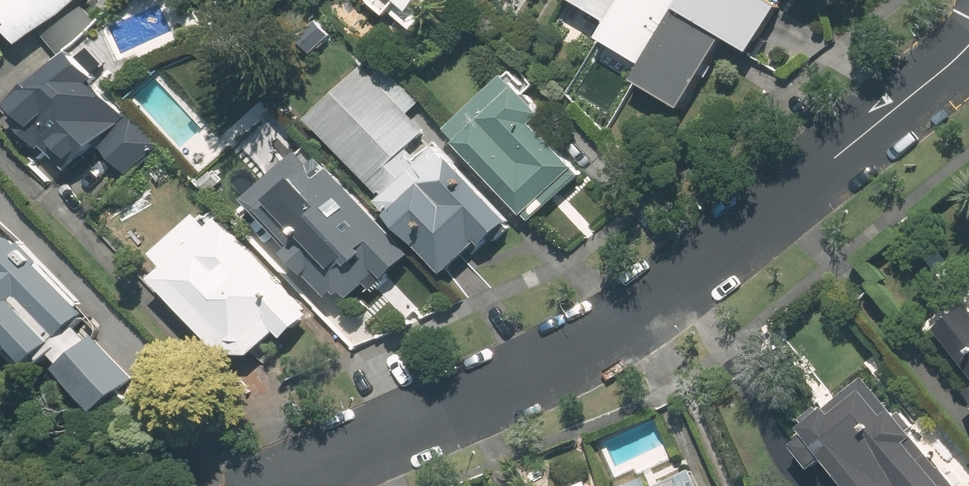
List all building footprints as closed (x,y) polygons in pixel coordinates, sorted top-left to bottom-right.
[(22,46),(81,0),(0,0),(0,17),(22,46)] [(410,32),(439,0),(375,0),(410,32)] [(609,23),(624,0),(572,0),(609,23)] [(645,67),(677,16),(681,8),(686,0),(624,0),(609,23),(600,39),(645,67)] [(754,54),(781,10),(765,0),(686,0),(681,8),(754,54)] [(635,81),(682,110),(723,44),(677,16),(645,67),(635,81)] [(295,41),(310,56),(331,36),(316,21),(295,41)] [(47,149),(68,171),(125,116),(86,75),(82,79),(63,59),(9,109),(18,119),(16,121),(44,151),(47,149)] [(482,250),(510,223),(436,145),(416,164),(405,153),(428,131),(410,113),(418,105),(385,70),(377,78),(366,66),(308,121),(381,198),(376,202),(446,276),(478,246),(482,250)] [(457,146),(524,217),(579,165),(537,121),(544,114),(518,87),(457,146)] [(131,121),(105,146),(128,170),(154,146),(131,121)] [(373,290),(411,255),(323,158),(259,216),(290,250),(288,253),(331,300),(337,294),(345,303),(367,283),(373,290)] [(285,340),(313,314),(221,218),(154,281),(239,370),(278,333),(285,340)] [(84,313),(14,238),(0,251),(0,334),(29,365),(84,313)] [(939,331),(968,369),(968,307),(939,331)] [(98,412),(134,378),(93,334),(57,368),(98,412)] [(864,378),(800,430),(846,485),(954,485),(864,378)]
